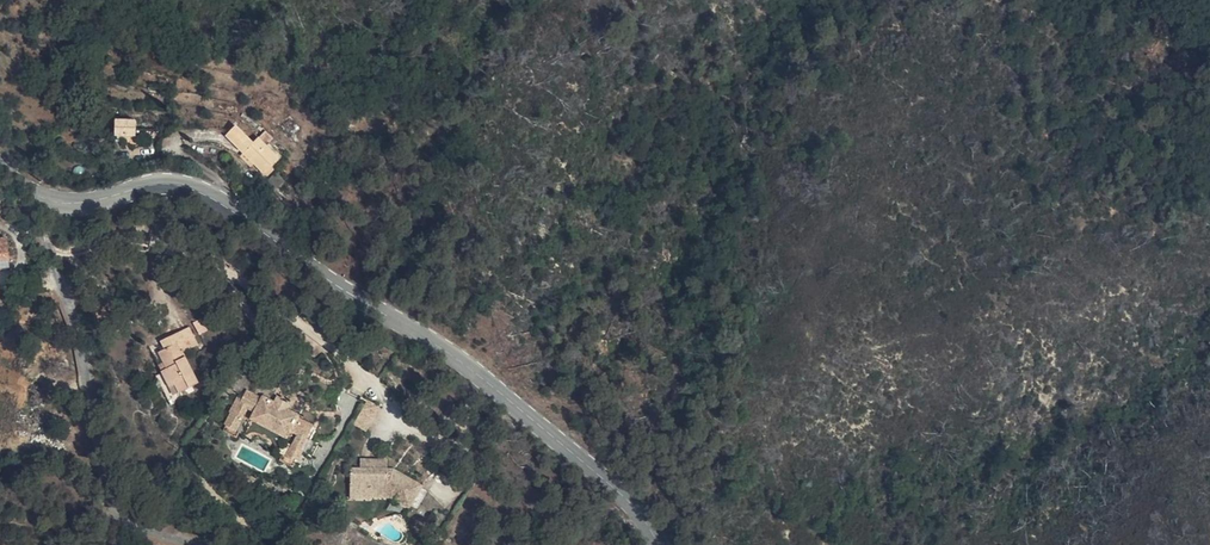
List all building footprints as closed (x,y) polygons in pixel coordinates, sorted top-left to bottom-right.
[(127,137),(127,124),(109,124),(110,138),(127,137)] [(247,146),(230,129),(220,141),(237,158),(259,177),(275,161),(253,141),(247,146)] [(184,340),(150,357),(153,362),(149,364),(160,385),(153,388),(165,410),(192,396),(178,369),(195,360),(184,340)] [(263,358),(252,351),(243,366),(254,373),(263,358)] [(160,385),(149,364),(142,368),(153,388),(160,385)] [(261,409),(244,399),(239,407),(236,404),(225,422),(228,424),(222,434),(231,440),(246,416),(255,422),(286,440),(294,446),(281,468),(292,476),(299,464),(296,461),(310,438),(295,428),(296,425),(292,422),(275,413),(264,406),(261,409)] [(294,418),(279,409),(275,413),(292,422),(294,418)] [(286,440),(255,422),(252,427),(283,445),(286,440)] [(368,432),(360,426),(354,435),(347,446),(355,452),(368,432)] [(314,441),(310,438),(296,461),(299,464),(306,467),(315,455),(309,450),(314,441)] [(233,454),(226,464),(234,469),(241,458),(233,454)] [(416,501),(385,483),(348,486),(348,508),(368,506),(368,502),(382,501),(383,509),(403,523),(416,501)] [(368,502),(368,506),(369,510),(383,509),(382,501),(368,502)] [(369,510),(368,506),(348,508),(348,516),(368,514),(369,510)]
